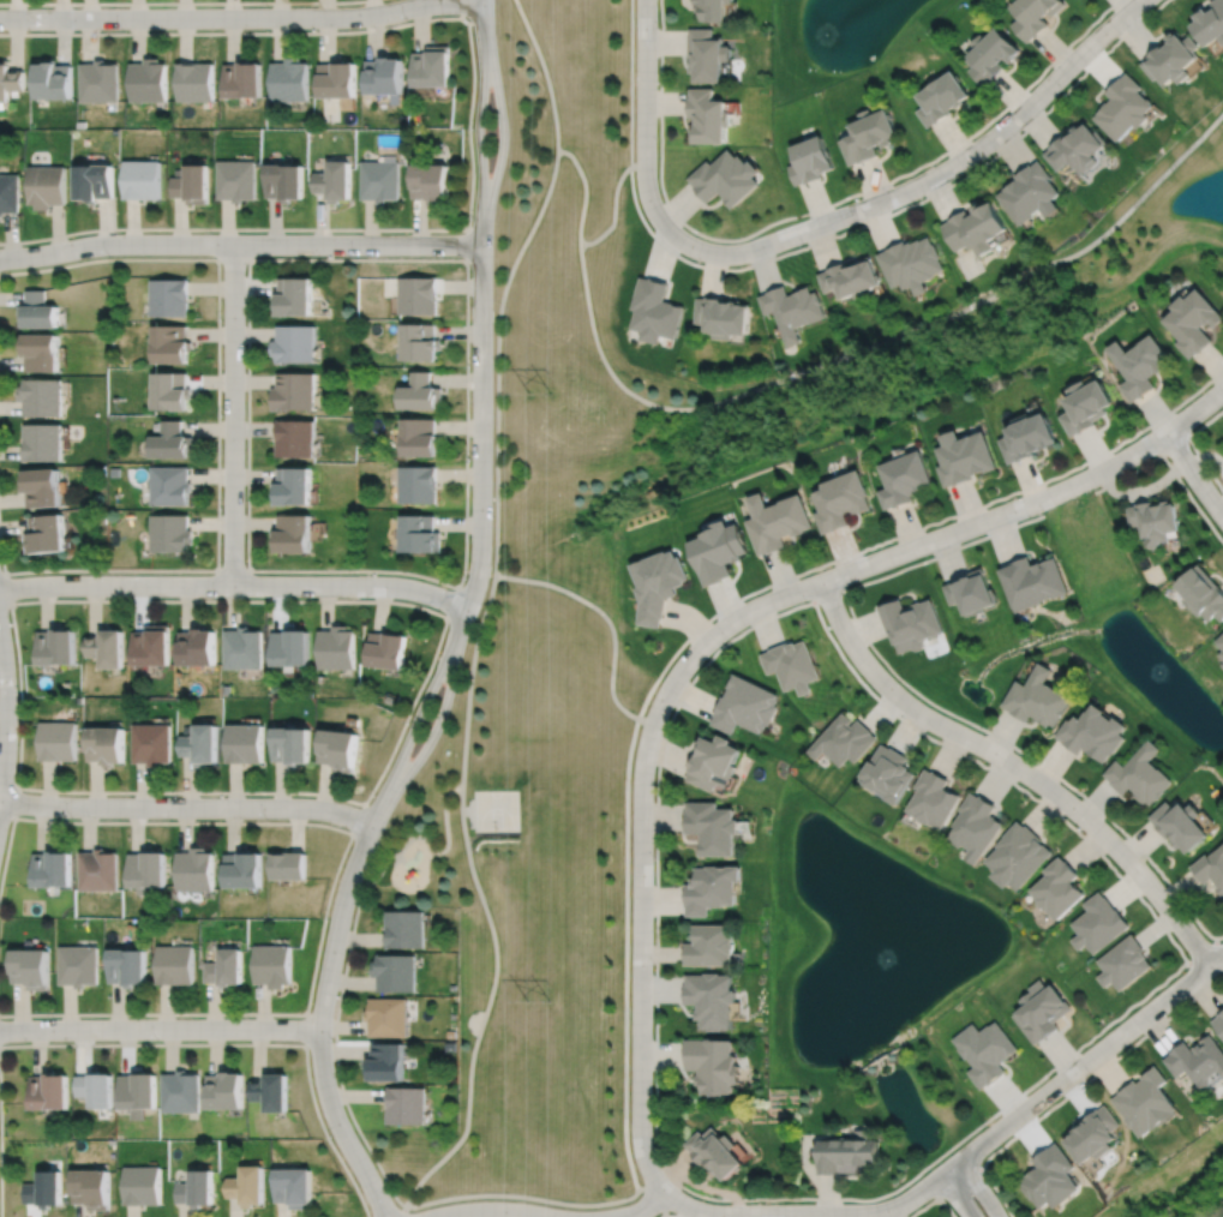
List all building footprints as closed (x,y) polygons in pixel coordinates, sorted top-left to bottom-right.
[(695,6),(696,6),(696,12),(701,12),(701,20),(707,20),(707,22),(725,22),(725,4),(732,4),(732,0),(695,0),(695,6)] [(1012,7),(1020,17),(1011,25),(1029,43),(1047,24),(1041,18),(1045,13),(1050,18),(1063,5),(1059,0),(1019,0),(1012,7)] [(1209,4),(1213,10),(1206,14),(1203,10),(1193,17),(1197,22),(1188,28),(1204,49),(1217,40),(1222,47),(1222,46),(1222,0),(1214,0),(1209,4)] [(997,28),(985,40),(981,34),(970,44),(976,49),(965,60),(972,67),(969,71),(984,86),(990,79),(991,82),(1005,68),(1001,64),(1005,59),(1009,64),(1021,50),(997,28)] [(689,29),(689,38),(688,38),(688,58),(693,58),(693,64),(690,64),(690,73),(695,73),(695,83),(721,84),(721,61),(729,61),(730,47),(721,47),(721,43),(723,43),(723,37),(713,37),(713,29),(689,29)] [(1139,65),(1153,82),(1156,79),(1163,88),(1171,80),(1174,83),(1175,83),(1177,85),(1188,77),(1183,71),(1198,58),(1193,52),(1198,48),(1188,37),(1181,42),(1176,35),(1174,37),(1170,34),(1164,38),(1167,42),(1167,43),(1168,44),(1163,48),(1161,46),(1145,58),(1146,59),(1139,65)] [(413,54),(413,88),(450,88),(450,47),(428,47),(428,54),(413,54)] [(365,61),(365,95),(402,95),(401,60),(391,60),(391,55),(380,55),(380,61),(365,61)] [(270,64),(270,102),(307,102),(307,64),(300,64),(300,58),(286,58),(286,64),(270,64)] [(128,64),(128,102),(166,102),(166,64),(158,65),(158,59),(143,59),(143,64),(128,64)] [(78,65),(78,102),(116,102),(116,64),(103,64),(103,60),(95,60),(95,65),(78,65)] [(223,65),(223,98),(259,98),(259,64),(248,64),(248,62),(248,60),(239,60),(239,62),(238,62),(238,65),(223,65)] [(32,65),(32,100),(71,100),(71,66),(54,66),(54,61),(44,61),(44,64),(42,64),(43,65),(32,65)] [(175,64),(175,102),(212,102),(212,64),(175,64)] [(317,65),(317,98),(354,98),(354,64),(332,64),(332,65),(317,65)] [(6,103),(6,91),(24,91),(24,71),(6,71),(6,65),(0,65),(0,103),(6,103)] [(952,72),(917,96),(924,106),(916,112),(928,128),(935,122),(936,125),(952,114),(949,112),(955,107),(957,109),(964,103),(963,102),(971,97),(952,72)] [(1092,120),(1116,143),(1133,127),(1137,131),(1147,119),(1144,115),(1151,108),(1149,106),(1150,103),(1147,101),(1146,102),(1137,92),(1141,89),(1126,73),(1120,79),(1119,78),(1104,94),(1110,100),(1107,104),(1105,103),(1095,114),(1097,115),(1092,120)] [(689,89),(689,98),(688,98),(688,118),(696,118),(696,125),(690,125),(690,133),(691,133),(691,144),(694,144),(694,145),(725,145),(725,128),(729,128),(729,113),(725,113),(725,103),(713,102),(713,89),(689,89)] [(839,142),(849,166),(858,162),(858,163),(877,156),(874,149),(880,145),(881,149),(891,144),(889,140),(898,137),(886,109),(871,116),(868,109),(857,114),(859,121),(849,126),(852,136),(839,142)] [(1043,156),(1057,173),(1068,163),(1079,178),(1087,170),(1089,172),(1097,164),(1091,158),(1103,149),(1102,148),(1105,144),(1095,132),(1092,134),(1084,125),(1079,130),(1077,126),(1063,137),(1063,136),(1048,149),(1049,150),(1043,156)] [(790,148),(796,164),(787,167),(795,186),(804,182),(804,185),(822,178),(821,174),(822,174),(823,174),(834,170),(821,137),(790,148)] [(707,162),(688,180),(694,187),(693,188),(707,204),(719,193),(725,199),(724,200),(731,210),(759,186),(753,179),(759,173),(748,162),(745,164),(738,156),(736,158),(727,150),(711,166),(707,162)] [(997,192),(1021,222),(1033,212),(1032,211),(1042,204),(1049,214),(1061,204),(1054,196),(1061,190),(1050,175),(1051,174),(1041,160),(1031,167),(1031,166),(1015,176),(1015,178),(1005,186),(1006,186),(997,192)] [(124,162),(122,200),(160,200),(161,162),(124,162)] [(217,162),(217,200),(234,200),(234,204),(242,204),(242,200),(256,200),(256,162),(217,162)] [(313,174),(313,194),(328,194),(328,204),(338,204),(338,202),(350,202),(350,162),(329,162),(329,174),(313,174)] [(361,162),(361,200),(377,200),(377,205),(385,205),(385,200),(398,200),(398,162),(361,162)] [(74,166),(74,202),(85,202),(85,204),(96,204),(96,199),(114,199),(114,167),(74,166)] [(170,179),(170,198),(186,198),(186,203),(187,203),(187,205),(208,205),(208,166),(186,166),(186,179),(170,179)] [(265,166),(265,199),(281,199),(281,204),(292,204),(292,202),(302,202),(302,166),(265,166)] [(29,167),(28,205),(35,206),(35,211),(50,211),(50,205),(66,206),(66,168),(29,167)] [(412,167),(412,199),(427,199),(427,205),(448,205),(448,167),(412,167)] [(2,217),(2,214),(19,214),(19,175),(0,175),(0,217),(2,217)] [(942,223),(957,248),(971,240),(979,254),(995,245),(990,236),(1001,232),(1000,229),(1009,224),(994,198),(983,203),(981,199),(973,204),(976,209),(970,214),(965,206),(949,216),(949,218),(942,223)] [(876,252),(893,284),(901,281),(904,287),(912,283),(917,293),(928,288),(924,278),(935,274),(935,271),(946,266),(940,256),(941,254),(935,241),(933,242),(929,234),(921,238),(919,236),(911,241),(911,239),(905,241),(904,238),(887,246),(887,247),(876,252)] [(817,271),(825,290),(835,287),(839,298),(855,292),(857,296),(867,293),(864,287),(881,281),(871,257),(870,253),(853,259),(853,260),(846,264),(845,260),(827,266),(827,269),(817,271)] [(400,280),(398,313),(437,313),(438,275),(428,275),(428,277),(400,277),(400,280)] [(280,278),(278,295),(274,295),(274,306),(277,306),(277,319),(311,319),(312,278),(280,278)] [(639,278),(634,296),(635,296),(633,306),(637,307),(633,325),(643,329),(642,336),(661,342),(664,332),(676,336),(683,307),(664,302),(669,284),(648,280),(648,281),(639,278)] [(149,280),(149,296),(151,295),(151,314),(188,314),(187,280),(149,280)] [(759,294),(766,312),(775,308),(789,343),(802,338),(796,324),(809,319),(809,320),(826,314),(822,301),(820,293),(819,293),(816,289),(811,290),(809,283),(798,288),(798,289),(793,290),(795,292),(789,293),(785,282),(767,289),(767,290),(759,294)] [(1188,295),(1185,292),(1173,302),(1176,307),(1164,318),(1181,337),(1177,341),(1192,358),(1199,350),(1199,352),(1213,338),(1201,325),(1205,322),(1206,323),(1211,319),(1216,325),(1222,319),(1222,312),(1200,286),(1188,295)] [(26,288),(26,302),(24,302),(24,305),(20,305),(20,325),(60,325),(60,302),(47,302),(47,288),(26,288)] [(696,299),(694,320),(706,322),(705,329),(712,329),(712,330),(714,330),(713,336),(732,337),(732,330),(747,331),(749,302),(744,302),(744,301),(742,301),(742,299),(731,298),(724,298),(724,296),(708,294),(708,298),(705,298),(705,300),(696,299)] [(402,320),(402,359),(437,359),(437,348),(440,348),(440,336),(436,336),(436,322),(426,322),(426,320),(402,320)] [(155,323),(155,361),(191,361),(191,348),(193,348),(193,338),(188,338),(188,323),(155,323)] [(277,324),(277,338),(272,338),(272,354),(277,354),(277,361),(316,361),(316,324),(277,324)] [(25,331),(25,344),(20,344),(20,354),(26,354),(26,371),(60,370),(60,331),(25,331)] [(1120,337),(1107,346),(1129,378),(1120,384),(1132,401),(1140,395),(1141,396),(1157,385),(1150,376),(1158,371),(1159,372),(1169,365),(1165,358),(1170,355),(1167,352),(1168,350),(1162,342),(1153,331),(1139,341),(1140,343),(1128,350),(1120,337)] [(410,370),(410,384),(400,384),(400,407),(442,407),(442,386),(437,386),(437,384),(430,384),(430,370),(410,370)] [(154,371),(154,408),(191,408),(191,385),(188,385),(188,371),(180,371),(154,371)] [(277,371),(277,386),(272,386),(272,409),(316,408),(316,371),(277,371)] [(1085,378),(1068,388),(1072,394),(1067,396),(1073,408),(1060,414),(1072,434),(1079,431),(1080,432),(1097,422),(1095,419),(1109,412),(1107,407),(1116,401),(1103,376),(1089,384),(1085,378)] [(25,378),(25,384),(20,384),(20,400),(25,400),(25,415),(62,415),(64,378),(25,378)] [(999,438),(1008,462),(1017,458),(1018,461),(1035,454),(1033,450),(1041,448),(1041,449),(1050,445),(1049,443),(1059,439),(1047,409),(1035,415),(1033,414),(1032,414),(1030,410),(1013,418),(1014,422),(1014,424),(1007,426),(1011,433),(999,438)] [(402,416),(402,454),(437,454),(437,432),(434,432),(434,416),(402,416)] [(277,418),(277,456),(316,456),(316,419),(281,419),(281,418),(277,418)] [(162,419),(162,433),(151,433),(151,456),(194,455),(194,436),(191,436),(191,433),(182,433),(182,419),(162,419)] [(24,422),(25,460),(64,460),(64,422),(24,422)] [(940,433),(943,444),(936,446),(942,463),(937,466),(946,486),(954,482),(955,484),(973,478),(972,474),(985,469),(987,470),(997,467),(984,428),(960,438),(957,428),(940,433)] [(879,463),(887,486),(877,490),(885,508),(894,504),(894,506),(913,499),(911,493),(925,488),(924,487),(934,484),(921,448),(879,463)] [(398,464),(398,502),(437,502),(437,464),(430,464),(430,466),(398,464)] [(25,469),(26,480),(25,480),(25,491),(28,491),(29,506),(64,504),(61,466),(25,469)] [(151,466),(151,504),(190,504),(190,491),(193,491),(193,481),(190,481),(188,466),(151,466)] [(278,467),(278,481),(274,481),(274,492),(276,492),(276,503),(311,503),(312,466),(288,466),(288,467),(278,467)] [(813,492),(819,510),(814,511),(822,533),(832,529),(832,530),(851,523),(846,511),(852,509),(853,512),(858,510),(859,512),(871,508),(867,494),(869,493),(858,467),(821,481),(823,487),(813,492)] [(761,491),(747,496),(754,516),(747,520),(759,554),(767,551),(768,553),(786,546),(783,535),(792,532),(793,535),(804,530),(803,529),(813,526),(799,492),(779,499),(780,500),(767,506),(761,491)] [(1149,536),(1145,540),(1156,548),(1162,541),(1173,539),(1171,530),(1182,529),(1179,502),(1173,503),(1173,499),(1163,500),(1163,503),(1157,504),(1156,499),(1138,502),(1138,504),(1128,505),(1132,526),(1143,523),(1145,536),(1149,536)] [(30,515),(32,533),(25,533),(28,553),(68,548),(66,512),(30,515)] [(150,514),(150,551),(190,551),(190,544),(194,544),(194,529),(188,529),(188,514),(150,514)] [(278,514),(278,529),(276,529),(277,551),(311,551),(311,533),(312,533),(312,514),(278,514)] [(402,514),(401,551),(440,551),(442,530),(434,530),(434,514),(402,514)] [(690,542),(695,553),(693,553),(697,566),(699,566),(706,586),(723,578),(721,577),(731,574),(726,562),(732,559),(733,562),(742,558),(741,553),(749,551),(745,542),(747,541),(742,529),(741,530),(737,522),(727,526),(725,518),(708,524),(709,528),(702,532),(705,536),(690,542)] [(642,601),(637,588),(641,586),(633,563),(669,550),(669,552),(676,550),(678,557),(682,556),(690,578),(685,580),(687,583),(677,587),(679,594),(667,598),(665,618),(663,618),(661,627),(637,623),(642,601)] [(1000,569),(1015,612),(1069,592),(1056,556),(1032,565),(1029,554),(1011,562),(1012,564),(1000,569)] [(1177,583),(1188,595),(1185,599),(1199,616),(1203,612),(1210,621),(1216,615),(1222,621),(1222,588),(1200,563),(1177,583)] [(952,578),(953,581),(943,584),(951,604),(960,600),(966,616),(985,608),(984,607),(997,602),(984,566),(952,578)] [(879,606),(889,635),(893,634),(900,653),(913,647),(913,649),(917,651),(923,648),(925,645),(923,640),(945,631),(931,598),(922,601),(922,600),(904,607),(901,598),(879,606)] [(132,631),(132,665),(172,665),(173,629),(170,629),(170,625),(149,624),(149,631),(132,631)] [(38,631),(38,664),(78,664),(77,629),(66,629),(66,628),(64,628),(64,625),(55,625),(55,631),(38,631)] [(85,636),(85,657),(102,657),(102,667),(125,669),(126,630),(113,629),(113,625),(102,625),(102,636),(85,636)] [(178,631),(178,665),(214,665),(214,630),(203,630),(203,627),(192,625),(192,631),(178,631)] [(317,630),(317,669),(353,669),(354,630),(347,630),(347,625),(332,625),(332,630),(317,630)] [(223,630),(223,669),(262,669),(260,630),(248,630),(248,627),(239,627),(239,630),(223,630)] [(271,631),(270,665),(288,665),(288,664),(307,665),(308,630),(296,630),(296,627),(286,627),(286,631),(271,631)] [(370,631),(366,665),(402,670),(404,649),(406,649),(408,635),(396,633),(396,630),(385,629),(385,634),(370,631)] [(1214,640),(1222,650),(1215,657),(1222,666),(1222,632),(1214,640)] [(760,654),(767,673),(777,670),(784,690),(796,685),(799,695),(811,691),(808,682),(820,677),(805,640),(796,643),(795,641),(789,643),(789,642),(768,649),(769,651),(760,654)] [(1019,679),(1003,705),(1013,711),(1012,712),(1027,723),(1032,714),(1039,718),(1038,720),(1049,727),(1051,724),(1056,726),(1073,699),(1048,682),(1055,670),(1042,661),(1027,685),(1019,679)] [(733,672),(727,687),(731,688),(726,697),(725,696),(715,714),(718,715),(713,724),(733,733),(738,723),(761,733),(762,731),(763,731),(767,725),(769,725),(779,706),(775,705),(779,697),(778,697),(779,694),(733,672)] [(1069,719),(1056,736),(1065,742),(1063,742),(1079,754),(1085,747),(1087,749),(1086,750),(1097,759),(1097,757),(1105,763),(1113,754),(1115,755),(1128,737),(1123,733),(1129,726),(1117,717),(1114,720),(1105,714),(1108,712),(1096,703),(1090,712),(1087,711),(1081,719),(1077,715),(1072,721),(1069,719)] [(843,712),(808,751),(817,760),(825,751),(841,767),(850,757),(856,762),(877,738),(871,732),(873,732),(858,719),(852,726),(850,724),(852,720),(843,712)] [(41,723),(41,761),(78,761),(78,723),(41,723)] [(134,725),(134,762),(150,762),(150,767),(160,767),(160,762),(173,762),(173,725),(134,725)] [(180,736),(180,756),(194,756),(194,766),(205,766),(205,763),(216,763),(216,725),(194,725),(194,736),(180,736)] [(226,725),(226,763),(263,763),(263,725),(226,725)] [(88,727),(88,761),(104,761),(104,766),(115,766),(115,763),(126,763),(127,729),(88,727)] [(272,729),(272,761),(288,761),(288,765),(289,765),(289,767),(298,767),(298,766),(299,766),(299,763),(310,763),(310,729),(272,729)] [(323,730),(319,762),(335,765),(335,771),(354,773),(359,733),(323,730)] [(707,736),(702,747),(705,748),(701,754),(699,753),(690,769),(691,771),(688,779),(714,792),(719,783),(729,787),(738,767),(737,766),(741,760),(736,757),(741,748),(733,744),(735,741),(723,735),(719,742),(707,736)] [(1153,739),(1127,767),(1119,760),(1105,774),(1113,781),(1111,783),(1125,795),(1132,787),(1139,793),(1137,796),(1146,804),(1149,802),(1153,805),(1176,781),(1163,769),(1163,771),(1153,761),(1164,749),(1153,739)] [(882,743),(861,780),(867,784),(867,785),(879,792),(880,792),(886,797),(885,798),(897,805),(916,774),(909,769),(910,767),(905,765),(909,757),(892,747),(891,749),(882,743)] [(927,768),(916,787),(919,790),(907,810),(909,811),(918,816),(917,817),(922,820),(921,821),(925,825),(927,822),(931,826),(931,825),(943,831),(963,796),(951,789),(949,791),(945,787),(949,779),(934,771),(934,772),(927,768)] [(972,792),(961,810),(964,811),(954,826),(958,828),(951,840),(964,849),(965,845),(972,851),(967,858),(978,865),(1006,823),(991,815),(997,805),(982,796),(981,797),(972,792)] [(1169,801),(1151,816),(1168,837),(1171,834),(1177,840),(1175,843),(1181,850),(1186,847),(1192,855),(1213,837),(1198,819),(1203,815),(1194,804),(1189,809),(1182,801),(1175,808),(1169,801)] [(689,802),(689,811),(687,811),(687,833),(702,834),(702,856),(737,857),(737,834),(741,834),(742,820),(737,820),(737,809),(720,809),(720,803),(689,802)] [(1018,820),(1005,837),(1006,837),(997,846),(1000,847),(987,863),(997,873),(994,877),(1007,889),(1012,885),(1020,892),(1054,852),(1042,841),(1043,839),(1027,826),(1026,827),(1018,820)] [(175,852),(175,891),(211,892),(212,853),(205,853),(205,847),(190,847),(190,852),(175,852)] [(1205,885),(1213,877),(1219,886),(1217,888),(1222,895),(1222,847),(1211,857),(1209,853),(1192,867),(1205,885)] [(34,853),(34,888),(73,888),(73,852),(61,852),(61,851),(59,851),(59,849),(49,849),(49,853),(34,853)] [(80,852),(80,891),(119,892),(119,853),(106,852),(106,849),(96,849),(96,852),(80,852)] [(128,855),(128,888),(138,888),(138,895),(151,895),(151,888),(163,888),(163,852),(155,852),(155,849),(144,849),(144,855),(128,855)] [(223,855),(223,889),(260,889),(260,853),(250,853),(250,850),(239,850),(239,855),(223,855)] [(269,853),(269,880),(305,880),(305,853),(269,853)] [(1061,856),(1045,871),(1049,875),(1031,892),(1039,900),(1038,901),(1042,905),(1041,906),(1044,910),(1045,909),(1049,913),(1050,912),(1059,922),(1087,895),(1079,885),(1078,886),(1074,882),(1081,875),(1068,862),(1067,863),(1061,856)] [(687,885),(687,907),(688,907),(688,917),(711,917),(711,907),(727,907),(727,906),(739,906),(739,883),(744,883),(744,867),(708,867),(708,868),(696,868),(696,879),(694,879),(693,885),(687,885)] [(1101,892),(1084,904),(1090,911),(1072,924),(1080,935),(1072,940),(1080,951),(1087,945),(1096,954),(1132,927),(1119,910),(1117,911),(1108,898),(1105,899),(1101,892)] [(386,911),(386,949),(425,949),(425,911),(386,911)] [(695,925),(695,937),(696,937),(696,943),(687,943),(687,966),(735,967),(735,955),(737,955),(737,951),(738,951),(738,945),(737,945),(737,940),(736,940),(736,927),(695,925)] [(1133,934),(1098,961),(1105,971),(1098,977),(1105,988),(1114,982),(1121,991),(1153,967),(1147,959),(1149,958),(1144,952),(1146,951),(1133,934)] [(253,946),(254,984),(269,984),(269,990),(284,990),(284,984),(290,984),(290,946),(253,946)] [(61,947),(61,985),(77,985),(77,990),(85,990),(85,985),(98,985),(98,947),(61,947)] [(156,947),(156,985),(192,985),(192,947),(156,947)] [(13,951),(13,984),(30,984),(30,991),(50,991),(50,951),(13,951)] [(109,951),(109,983),(126,983),(126,989),(137,989),(137,987),(149,987),(149,951),(109,951)] [(203,963),(203,983),(218,983),(218,989),(229,989),(229,987),(241,987),(241,951),(218,951),(218,963),(203,963)] [(378,955),(378,963),(372,963),(372,977),(378,977),(378,993),(415,993),(415,955),(378,955)] [(688,975),(688,985),(685,985),(685,1005),(700,1006),(700,1011),(697,1011),(697,1021),(702,1021),(702,1026),(712,1026),(712,1027),(726,1027),(726,1025),(735,1025),(735,1006),(739,1006),(739,993),(736,993),(736,977),(723,976),(723,975),(707,973),(707,976),(688,975)] [(1042,979),(1029,989),(1031,991),(1020,1001),(1025,1007),(1014,1014),(1036,1042),(1059,1024),(1055,1020),(1066,1012),(1067,1014),(1073,1011),(1055,987),(1049,990),(1042,979)] [(370,1000),(370,1013),(365,1013),(365,1021),(370,1021),(370,1035),(407,1035),(407,1000),(370,1000)] [(1222,1034),(1222,1007),(1217,1012),(1218,1013),(1211,1018),(1222,1034)] [(973,1020),(953,1037),(959,1045),(958,1047),(966,1056),(967,1055),(975,1065),(967,1069),(982,1087),(988,1081),(989,1083),(1006,1069),(1000,1062),(1018,1047),(996,1019),(990,1024),(989,1021),(979,1029),(973,1020)] [(1197,1078),(1197,1083),(1209,1084),(1210,1073),(1218,1067),(1222,1072),(1222,1071),(1222,1049),(1209,1031),(1199,1038),(1203,1043),(1201,1044),(1199,1041),(1192,1045),(1194,1049),(1193,1050),(1185,1039),(1171,1050),(1171,1051),(1164,1056),(1179,1074),(1187,1068),(1195,1078),(1197,1078)] [(685,1037),(685,1057),(687,1057),(687,1067),(700,1067),(700,1073),(699,1073),(699,1083),(703,1083),(703,1092),(713,1091),(713,1093),(726,1093),(726,1091),(736,1091),(736,1079),(743,1079),(743,1062),(739,1062),(739,1051),(736,1051),(736,1037),(685,1037)] [(371,1041),(371,1055),(368,1055),(368,1057),(366,1057),(366,1066),(370,1066),(370,1077),(403,1078),(404,1041),(371,1041)] [(445,1041),(445,1050),(455,1050),(455,1041),(445,1041)] [(1113,1097),(1127,1115),(1126,1116),(1134,1126),(1135,1125),(1143,1134),(1153,1126),(1155,1127),(1164,1120),(1165,1122),(1180,1110),(1177,1108),(1180,1105),(1162,1083),(1169,1078),(1156,1062),(1141,1074),(1144,1077),(1138,1081),(1135,1077),(1120,1090),(1120,1091),(1113,1097)] [(74,1074),(74,1095),(91,1095),(91,1107),(113,1107),(113,1069),(101,1069),(101,1067),(91,1067),(91,1074),(74,1074)] [(162,1072),(162,1110),(198,1110),(198,1071),(186,1071),(186,1067),(176,1067),(176,1072),(162,1072)] [(30,1073),(30,1107),(68,1107),(68,1071),(58,1071),(58,1068),(47,1068),(47,1074),(30,1073)] [(205,1073),(205,1107),(242,1107),(241,1069),(230,1071),(230,1068),(221,1068),(221,1073),(205,1073)] [(250,1078),(250,1098),(265,1098),(265,1110),(287,1110),(287,1071),(276,1071),(276,1068),(265,1068),(265,1078),(250,1078)] [(119,1073),(119,1074),(119,1107),(131,1107),(131,1117),(144,1117),(144,1107),(158,1107),(158,1069),(136,1069),(136,1073),(119,1073)] [(388,1085),(388,1122),(425,1123),(426,1085),(388,1085)] [(1066,1138),(1084,1161),(1096,1151),(1099,1156),(1114,1145),(1111,1140),(1119,1134),(1114,1128),(1121,1122),(1105,1102),(1098,1108),(1098,1107),(1083,1119),(1084,1120),(1079,1125),(1078,1123),(1071,1129),(1073,1133),(1066,1138)] [(715,1123),(706,1133),(702,1128),(687,1143),(694,1150),(693,1151),(705,1164),(709,1159),(715,1165),(714,1167),(719,1173),(723,1170),(730,1177),(742,1165),(741,1163),(744,1159),(737,1153),(741,1150),(736,1145),(739,1141),(730,1132),(726,1135),(715,1123)] [(819,1138),(819,1171),(840,1171),(840,1170),(857,1170),(857,1171),(870,1171),(870,1161),(880,1161),(880,1137),(870,1137),(870,1127),(856,1127),(856,1137),(851,1137),(851,1135),(835,1135),(835,1137),(834,1137),(834,1138),(819,1138)] [(1048,1145),(1032,1157),(1038,1164),(1037,1167),(1036,1165),(1026,1173),(1027,1174),(1020,1180),(1024,1183),(1023,1185),(1032,1197),(1033,1195),(1042,1206),(1050,1199),(1056,1206),(1081,1186),(1069,1170),(1077,1164),(1056,1140),(1049,1146),(1048,1145)] [(226,1176),(226,1197),(241,1197),(241,1206),(252,1206),(252,1201),(263,1201),(262,1163),(240,1163),(241,1176),(226,1176)] [(124,1165),(125,1203),(162,1203),(162,1164),(124,1165)] [(73,1168),(73,1201),(90,1201),(90,1207),(110,1207),(110,1167),(74,1167),(74,1168),(73,1168)] [(274,1167),(274,1200),(289,1200),(289,1207),(311,1207),(311,1167),(274,1167)] [(41,1168),(41,1181),(24,1181),(25,1201),(42,1201),(42,1207),(50,1207),(50,1203),(64,1203),(64,1168),(41,1168)] [(174,1181),(175,1201),(191,1201),(191,1207),(199,1206),(199,1203),(211,1203),(211,1168),(190,1168),(190,1181),(174,1181)]
